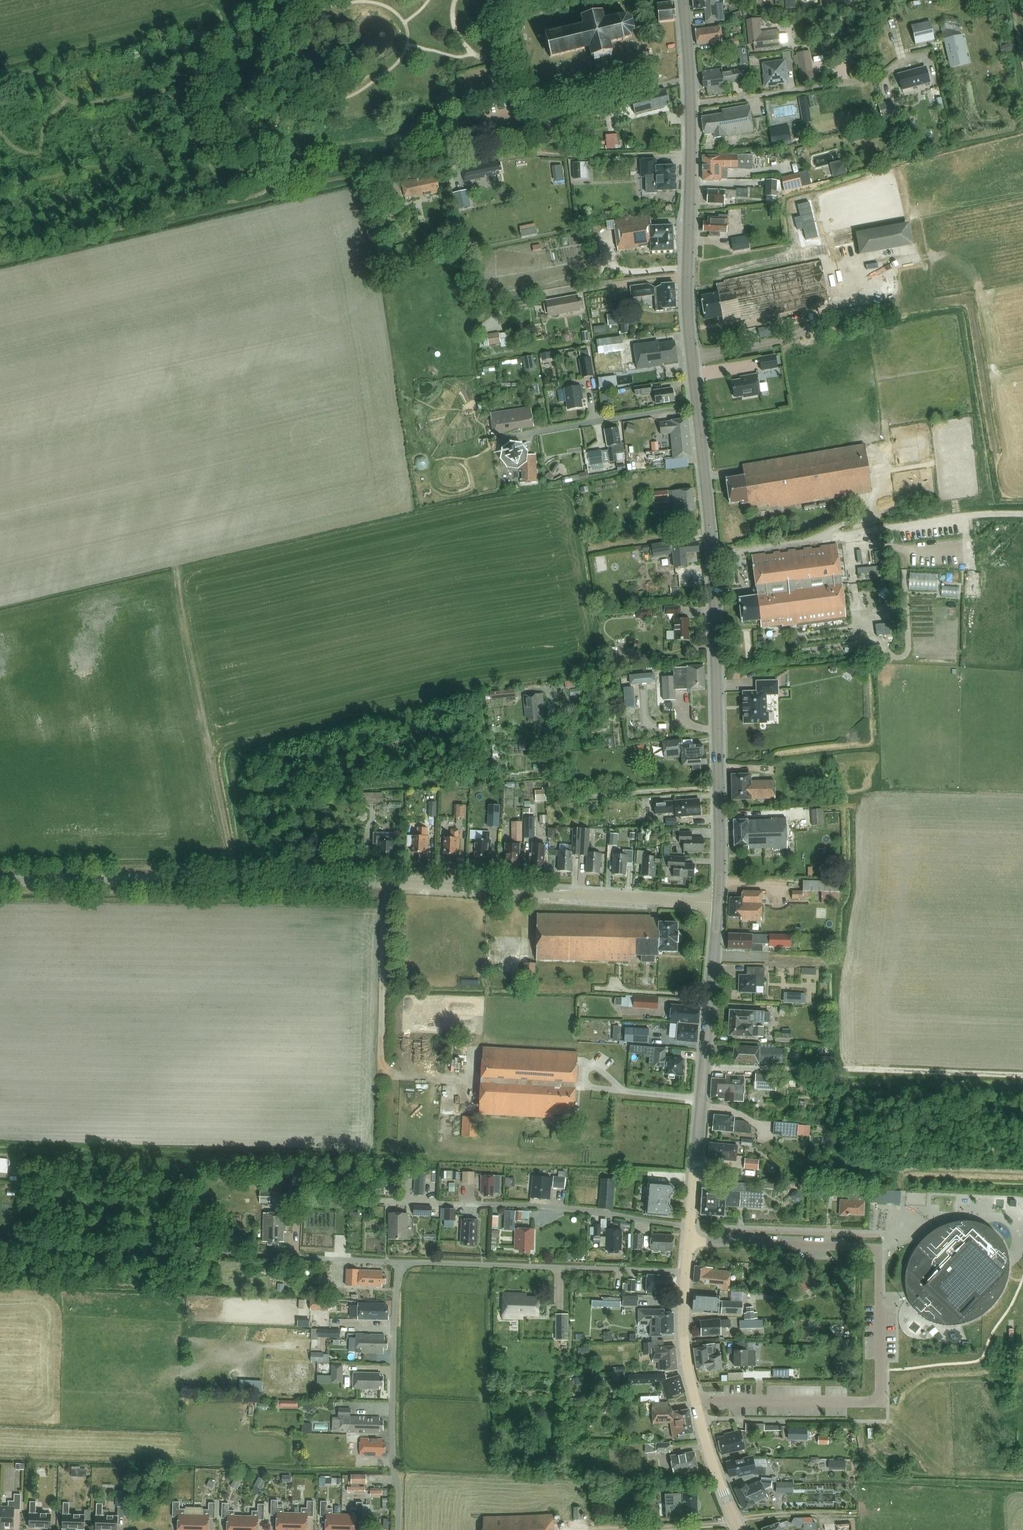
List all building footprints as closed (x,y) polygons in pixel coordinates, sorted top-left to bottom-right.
[(723,5),(723,3),(724,3),(723,0),(693,0),(694,10),(705,10),(706,21),(724,20),(723,5)] [(795,9),(794,0),(785,0),(786,9),(795,9)] [(673,5),(657,7),(659,23),(675,21),(673,5)] [(631,22),(626,18),(617,17),(604,21),(601,12),(595,14),(594,8),(586,10),(588,15),(581,17),(584,25),(545,35),(546,44),(543,45),(544,51),(548,50),(550,58),(590,48),(592,57),(599,55),(600,60),(606,58),(604,53),(611,51),(610,44),(623,40),(629,37),(633,29),(631,22)] [(749,43),(753,43),(753,48),(756,48),(757,50),(778,48),(777,29),(760,30),(760,25),(763,25),(762,17),(747,18),(749,43)] [(930,21),(911,26),(912,26),(916,44),(916,45),(935,40),(934,40),(930,22),(930,21)] [(719,28),(694,30),(696,45),(720,42),(719,28)] [(944,39),(950,68),(951,68),(950,66),(968,62),(969,64),(963,35),(962,35),(963,36),(944,40),(944,39)] [(723,40),(724,47),(739,44),(738,37),(723,40)] [(1011,44),(1003,46),(1005,53),(1013,50),(1011,44)] [(763,74),(765,86),(777,85),(777,84),(788,82),(786,67),(792,66),(790,51),(783,52),(784,59),(762,62),(764,74),(763,74)] [(811,71),(809,51),(796,52),(797,59),(794,59),(795,64),(798,64),(799,73),(811,71)] [(924,68),(897,75),(901,90),(928,82),(924,68)] [(720,69),(700,71),(702,88),(706,88),(706,94),(723,92),(722,82),(747,79),(745,69),(721,72),(720,69)] [(803,81),(813,79),(812,71),(801,73),(803,81)] [(666,89),(631,98),(635,115),(670,105),(666,89)] [(804,123),(811,122),(807,97),(800,98),(804,123)] [(892,100),(877,104),(881,117),(895,113),(892,100)] [(701,116),(702,118),(704,135),(714,134),(715,138),(732,135),(754,132),(750,106),(722,110),(723,113),(701,116)] [(773,146),(792,143),(788,126),(770,129),(773,146)] [(893,126),(887,130),(892,137),(899,133),(893,126)] [(607,146),(619,144),(618,134),(606,135),(607,146)] [(741,156),(721,156),(703,156),(703,181),(721,180),(721,179),(726,179),(726,172),(721,173),(721,169),(738,169),(738,170),(752,170),(752,155),(741,156)] [(676,165),(657,165),(657,158),(642,158),(642,178),(646,177),(646,193),(658,193),(658,189),(677,188),(676,165)] [(500,162),(497,163),(496,160),(479,163),(480,167),(474,168),(462,170),(464,181),(482,178),(493,175),(500,174),(499,170),(501,170),(500,162)] [(833,165),(835,176),(847,173),(844,162),(833,165)] [(582,163),(573,163),(574,179),(583,179),(582,163)] [(564,170),(555,171),(556,181),(565,180),(564,170)] [(782,178),(785,191),(802,187),(799,174),(782,178)] [(437,177),(427,180),(426,177),(404,182),(407,199),(439,192),(438,189),(440,189),(437,177)] [(776,196),(777,180),(766,180),(765,196),(776,196)] [(382,191),(380,182),(369,184),(371,194),(382,191)] [(728,199),(728,197),(736,197),(746,198),(746,188),(736,187),(736,191),(707,190),(707,203),(724,204),(724,199),(728,199)] [(470,200),(464,202),(461,191),(453,193),(457,208),(471,204),(470,200)] [(818,236),(810,201),(799,204),(801,215),(795,217),(798,228),(803,227),(806,239),(818,236)] [(390,217),(396,216),(394,205),(382,207),(383,213),(389,212),(390,217)] [(673,225),(652,226),(650,215),(614,220),(619,250),(651,245),(651,250),(673,250),(673,225)] [(704,223),(703,232),(710,233),(710,237),(720,237),(720,234),(727,234),(727,217),(719,217),(719,219),(708,219),(708,223),(704,223)] [(856,230),(860,253),(914,244),(910,221),(856,230)] [(536,228),(521,231),(522,237),(537,234),(536,228)] [(731,239),(734,252),(749,249),(747,236),(731,239)] [(752,320),(830,304),(821,261),(724,281),(725,283),(716,285),(718,293),(701,297),(705,320),(722,316),(723,321),(741,318),(741,320),(751,318),(752,320)] [(663,308),(677,307),(675,283),(661,284),(661,285),(654,289),(649,285),(631,286),(632,297),(655,295),(656,311),(664,310),(663,308)] [(580,297),(577,298),(576,296),(546,301),(547,304),(543,305),(545,312),(550,311),(551,314),(579,310),(579,306),(581,306),(580,297)] [(607,315),(609,326),(620,324),(619,314),(607,315)] [(627,324),(620,324),(622,335),(628,334),(627,324)] [(758,328),(760,338),(773,335),(771,326),(758,328)] [(509,334),(499,336),(499,334),(487,336),(487,340),(483,341),(484,346),(501,344),(502,347),(506,347),(509,347),(509,342),(510,341),(509,334)] [(598,342),(600,354),(624,350),(622,337),(598,342)] [(654,342),(633,345),(637,366),(662,363),(662,361),(677,359),(675,341),(659,343),(654,342)] [(579,352),(580,359),(590,357),(588,350),(579,352)] [(552,352),(541,354),(542,361),(553,359),(552,352)] [(762,371),(778,368),(776,355),(760,358),(762,371)] [(536,370),(533,356),(523,358),(525,372),(536,370)] [(582,378),(594,376),(591,357),(590,357),(580,359),(579,359),(582,378)] [(434,375),(438,371),(432,365),(428,369),(434,375)] [(761,395),(758,374),(747,376),(747,377),(741,378),(742,380),(732,381),(735,397),(744,396),(744,397),(761,395)] [(635,395),(652,393),(651,385),(634,388),(635,395)] [(582,407),(581,399),(583,399),(581,386),(565,389),(568,410),(582,407)] [(656,403),(674,401),(672,388),(654,390),(656,403)] [(530,407),(490,413),(493,433),(519,429),(519,428),(533,425),(530,407)] [(663,460),(664,470),(688,468),(687,464),(687,458),(692,458),(689,418),(671,419),(671,421),(660,422),(661,434),(671,434),(673,459),(663,460)] [(633,434),(636,426),(628,424),(626,431),(633,434)] [(617,428),(604,430),(607,445),(608,445),(608,449),(607,450),(609,461),(616,460),(615,452),(623,451),(622,443),(620,443),(617,428)] [(522,454),(521,449),(516,445),(510,445),(505,452),(506,460),(510,464),(516,463),(519,461),(520,471),(522,471),(523,479),(520,479),(521,483),(537,482),(535,453),(522,454)] [(779,507),(872,492),(864,445),(743,465),(745,476),(726,479),(730,504),(743,502),(744,504),(749,503),(750,508),(769,505),(769,507),(778,506),(779,507)] [(602,451),(588,453),(590,465),(604,462),(602,451)] [(549,481),(554,477),(550,472),(546,476),(549,481)] [(667,491),(651,493),(654,509),(669,506),(669,507),(673,507),(674,515),(695,513),(691,488),(671,491),(667,491)] [(694,552),(699,551),(697,542),(672,544),(672,542),(643,546),(643,549),(643,551),(653,549),(653,555),(672,552),(674,567),(686,566),(686,561),(695,560),(694,552)] [(797,625),(797,627),(847,621),(837,544),(752,556),(757,595),(739,598),(742,622),(760,620),(761,627),(782,624),(782,626),(789,625),(789,626),(797,625)] [(940,589),(940,571),(910,571),(910,589),(940,589)] [(943,595),(959,595),(960,585),(943,585),(943,595)] [(689,626),(690,626),(690,619),(681,619),(681,607),(665,607),(665,614),(674,614),(675,640),(689,640),(689,626)] [(637,619),(652,618),(651,608),(636,609),(637,619)] [(884,636),(895,634),(894,622),(882,624),(884,636)] [(863,644),(845,646),(845,654),(864,652),(863,644)] [(880,649),(873,652),(877,662),(884,659),(885,654),(880,649)] [(619,668),(618,652),(606,653),(608,669),(619,668)] [(676,689),(705,688),(704,667),(675,668),(675,676),(664,677),(664,700),(676,700),(676,689)] [(657,683),(657,674),(632,676),(633,685),(657,683)] [(757,691),(743,691),(744,723),(767,723),(767,721),(769,721),(768,712),(766,712),(766,695),(778,695),(778,680),(757,681),(757,691)] [(492,699),(516,697),(516,690),(491,693),(492,699)] [(539,716),(545,716),(543,694),(524,696),(526,718),(530,717),(530,721),(539,720),(539,716)] [(701,764),(707,764),(706,755),(704,755),(703,744),(682,746),(681,739),(664,741),(665,755),(683,753),(684,766),(693,765),(693,770),(701,769),(701,764)] [(751,799),(775,799),(774,781),(751,782),(750,775),(731,775),(732,800),(751,800),(751,799)] [(383,806),(383,794),(363,795),(363,806),(383,806)] [(675,801),(655,802),(656,813),(676,812),(676,817),(701,815),(700,799),(675,801)] [(436,817),(437,803),(429,803),(428,817),(436,817)] [(457,804),(457,805),(457,818),(465,818),(465,805),(457,804)] [(499,828),(500,806),(489,805),(488,828),(499,828)] [(823,825),(822,810),(812,810),(813,826),(823,825)] [(523,838),(534,838),(534,817),(523,817),(523,838)] [(677,818),(666,818),(666,826),(677,825),(677,818)] [(772,849),(787,849),(786,819),(771,819),(771,820),(747,821),(747,820),(733,821),(734,847),(748,846),(748,849),(772,848),(772,849)] [(511,842),(521,842),(521,824),(510,824),(511,842)] [(559,854),(558,871),(571,872),(572,855),(579,855),(580,828),(572,828),(572,845),(567,845),(567,851),(559,851),(559,854)] [(580,828),(579,855),(586,855),(585,872),(599,873),(600,853),(592,852),(592,846),(588,846),(589,828),(580,828)] [(407,836),(407,847),(413,847),(413,853),(426,853),(426,850),(428,850),(429,837),(427,837),(427,829),(420,829),(420,837),(407,836)] [(460,852),(461,839),(459,839),(459,831),(452,830),(452,839),(445,838),(444,855),(457,855),(457,852),(460,852)] [(704,851),(705,839),(692,838),(692,832),(679,831),(679,842),(684,842),(683,850),(704,851)] [(394,861),(395,834),(374,833),(374,848),(379,848),(379,860),(394,861)] [(491,854),(492,840),(490,840),(490,833),(484,833),(484,840),(477,840),(476,857),(488,857),(488,854),(491,854)] [(617,845),(618,834),(610,833),(609,845),(617,845)] [(543,870),(544,844),(533,843),(532,853),(529,853),(529,862),(532,863),(531,869),(537,869),(538,871),(541,871),(542,870),(543,870)] [(518,868),(520,844),(508,844),(508,851),(506,851),(506,853),(505,853),(504,858),(505,858),(505,868),(511,868),(512,869),(515,870),(516,868),(518,868)] [(632,863),(633,851),(623,850),(623,855),(614,854),(613,874),(625,874),(626,863),(632,863)] [(655,876),(656,856),(647,856),(648,851),(637,851),(636,864),(642,864),(642,876),(655,876)] [(669,857),(668,868),(673,869),(673,876),(694,878),(694,865),(680,864),(681,857),(669,857)] [(821,903),(840,903),(839,882),(803,881),(803,892),(792,891),(792,899),(811,899),(811,892),(822,892),(821,903)] [(761,921),(762,892),(742,891),(742,899),(730,898),(729,917),(741,917),(741,920),(761,921)] [(537,960),(629,961),(629,959),(637,959),(637,955),(641,955),(641,962),(655,963),(655,955),(660,955),(660,951),(678,951),(678,943),(681,940),(681,935),(678,932),(678,922),(660,922),(660,918),(651,918),(651,916),(537,914),(537,960)] [(729,934),(729,948),(752,948),(752,944),(763,944),(763,935),(729,934)] [(769,935),(769,946),(791,946),(791,935),(769,935)] [(524,963),(524,977),(535,978),(535,963),(524,963)] [(739,975),(739,992),(756,992),(756,987),(764,987),(764,968),(751,968),(751,975),(747,975),(739,975)] [(805,1004),(806,996),(795,995),(794,1003),(805,1004)] [(634,998),(633,1007),(657,1008),(658,999),(634,998)] [(699,1024),(700,1007),(672,1005),(670,1021),(699,1024)] [(780,1006),(780,1013),(792,1014),(792,1006),(780,1006)] [(770,1024),(770,1013),(730,1011),(729,1034),(763,1036),(764,1027),(755,1027),(755,1023),(770,1024)] [(697,1042),(698,1026),(677,1024),(676,1040),(697,1042)] [(625,1028),(625,1043),(648,1044),(649,1029),(625,1028)] [(790,1034),(775,1033),(775,1041),(789,1042),(790,1034)] [(574,1115),(577,1051),(483,1047),(479,1114),(553,1118),(553,1114),(574,1115)] [(784,1062),(785,1049),(734,1047),(733,1063),(759,1064),(759,1061),(784,1062)] [(683,1075),(684,1060),(665,1058),(665,1049),(655,1049),(654,1066),(667,1067),(666,1074),(669,1074),(669,1079),(674,1079),(675,1074),(683,1075)] [(776,1091),(777,1075),(755,1074),(755,1090),(776,1091)] [(743,1102),(745,1077),(726,1075),(726,1079),(713,1078),(712,1098),(724,1099),(724,1102),(733,1102),(743,1102)] [(734,1120),(734,1117),(714,1115),(713,1129),(751,1133),(751,1126),(744,1121),(734,1120)] [(462,1137),(479,1138),(480,1117),(463,1116),(462,1137)] [(774,1123),(773,1135),(797,1137),(797,1135),(803,1136),(804,1126),(798,1125),(798,1124),(774,1123)] [(710,1144),(709,1156),(719,1157),(719,1160),(735,1161),(736,1146),(710,1144)] [(759,1160),(745,1159),(744,1169),(758,1170),(759,1160)] [(293,1165),(292,1185),(301,1186),(302,1166),(293,1165)] [(464,1172),(464,1184),(475,1184),(475,1173),(464,1172)] [(415,1175),(414,1194),(423,1195),(424,1175),(415,1175)] [(481,1176),(481,1193),(484,1193),(484,1197),(493,1197),(493,1194),(500,1194),(500,1176),(481,1176)] [(549,1199),(551,1178),(534,1176),(532,1198),(549,1199)] [(554,1177),(553,1188),(565,1189),(566,1178),(559,1178),(554,1177)] [(601,1179),(599,1208),(613,1209),(614,1187),(618,1188),(619,1180),(601,1179)] [(703,1189),(701,1215),(723,1216),(724,1206),(762,1209),(763,1194),(746,1193),(746,1184),(726,1182),(726,1191),(703,1189)] [(673,1193),(674,1188),(671,1185),(648,1183),(646,1214),(669,1216),(672,1214),(672,1209),(669,1206),(669,1196),(673,1193)] [(849,1216),(849,1214),(863,1215),(864,1197),(865,1188),(855,1188),(854,1197),(848,1196),(848,1200),(840,1199),(839,1216),(849,1216)] [(873,1190),(872,1202),(880,1203),(881,1191),(873,1190)] [(259,1191),(259,1204),(269,1204),(269,1192),(268,1192),(261,1191),(259,1191)] [(792,1193),(791,1197),(795,1202),(798,1203),(801,1200),(802,1197),(798,1192),(795,1191),(792,1193)] [(881,1191),(880,1203),(900,1204),(901,1192),(881,1191)] [(414,1215),(432,1216),(432,1207),(414,1206),(414,1215)] [(443,1208),(443,1220),(453,1220),(454,1220),(454,1209),(443,1208)] [(515,1221),(521,1222),(521,1218),(529,1219),(530,1212),(509,1210),(507,1229),(515,1229),(515,1221)] [(389,1213),(388,1239),(405,1239),(406,1233),(407,1233),(408,1214),(389,1213)] [(285,1232),(285,1214),(264,1214),(264,1242),(269,1242),(268,1245),(278,1245),(278,1242),(282,1242),(282,1232),(285,1232)] [(474,1243),(477,1243),(478,1220),(462,1219),(461,1242),(464,1242),(464,1245),(474,1245),(474,1243)] [(947,1325),(958,1325),(962,1324),(971,1321),(984,1314),(994,1306),(1001,1296),(1006,1283),(1008,1271),(1008,1259),(1004,1245),(1000,1238),(993,1231),(984,1225),(974,1222),(965,1221),(958,1222),(948,1224),(937,1229),(928,1235),(920,1243),(919,1244),(914,1251),(909,1260),(906,1272),(905,1280),(908,1294),(908,1295),(909,1296),(911,1303),(917,1312),(926,1318),(935,1323),(947,1325)] [(533,1249),(533,1230),(516,1229),(516,1249),(520,1249),(520,1253),(530,1253),(530,1249),(533,1249)] [(609,1250),(609,1253),(618,1253),(619,1250),(622,1250),(622,1229),(607,1229),(606,1250),(609,1250)] [(634,1249),(642,1250),(642,1235),(634,1234),(634,1249)] [(673,1251),(674,1236),(652,1235),(651,1250),(653,1250),(653,1251),(654,1252),(658,1253),(659,1251),(660,1250),(673,1251)] [(301,1275),(310,1276),(311,1264),(302,1264),(301,1275)] [(729,1291),(730,1272),(712,1270),(712,1268),(707,1268),(695,1266),(693,1283),(705,1284),(716,1285),(720,1290),(729,1291)] [(358,1286),(359,1270),(347,1270),(346,1285),(358,1286)] [(382,1275),(382,1271),(359,1270),(358,1286),(381,1287),(381,1284),(386,1284),(386,1276),(382,1275)] [(804,1279),(799,1283),(805,1291),(815,1284),(808,1273),(802,1277),(804,1279)] [(672,1294),(672,1277),(647,1276),(646,1293),(672,1294)] [(634,1292),(635,1280),(628,1280),(628,1284),(623,1284),(623,1292),(634,1292)] [(503,1318),(522,1319),(523,1315),(538,1316),(538,1298),(526,1298),(526,1294),(503,1293),(503,1318)] [(742,1314),(742,1303),(719,1302),(719,1297),(694,1295),(694,1301),(693,1301),(693,1312),(718,1314),(742,1314)] [(623,1296),(622,1306),(637,1306),(638,1296),(623,1296)] [(309,1310),(329,1311),(329,1300),(309,1299),(309,1310)] [(358,1303),(358,1319),(385,1320),(385,1317),(388,1317),(388,1307),(385,1307),(385,1304),(358,1303)] [(747,1314),(744,1314),(744,1320),(753,1319),(758,1319),(757,1313),(753,1313),(752,1307),(746,1308),(747,1314)] [(661,1334),(673,1334),(673,1313),(664,1313),(664,1310),(638,1310),(638,1325),(651,1325),(651,1336),(652,1336),(661,1336),(661,1334)] [(569,1314),(556,1314),(556,1340),(569,1340),(569,1314)] [(720,1328),(730,1327),(729,1320),(719,1321),(719,1319),(711,1320),(711,1321),(701,1322),(702,1336),(720,1334),(720,1328)] [(740,1321),(740,1328),(763,1328),(763,1320),(740,1321)] [(340,1339),(340,1330),(318,1329),(318,1338),(340,1339)] [(604,1332),(604,1341),(612,1341),(612,1332),(604,1332)] [(939,1333),(934,1336),(938,1341),(943,1337),(939,1333)] [(384,1335),(356,1334),(355,1352),(383,1353),(384,1348),(387,1348),(387,1339),(384,1339),(384,1335)] [(659,1370),(677,1369),(675,1346),(663,1347),(663,1340),(651,1340),(651,1342),(644,1343),(645,1353),(652,1353),(653,1362),(658,1361),(659,1370)] [(709,1372),(722,1370),(720,1353),(715,1353),(714,1344),(702,1345),(703,1348),(694,1349),(697,1369),(708,1367),(709,1372)] [(727,1348),(727,1354),(734,1354),(734,1366),(747,1366),(751,1366),(756,1366),(756,1350),(747,1350),(735,1350),(735,1348),(727,1348)] [(324,1355),(324,1354),(311,1353),(311,1361),(328,1362),(329,1355),(324,1355)] [(343,1382),(343,1365),(331,1365),(331,1382),(343,1382)] [(703,1371),(699,1371),(699,1377),(700,1377),(700,1382),(710,1382),(710,1379),(704,1380),(703,1371)] [(728,1380),(743,1380),(743,1372),(727,1373),(728,1380)] [(380,1376),(380,1373),(353,1373),(353,1389),(380,1389),(380,1386),(383,1386),(383,1376),(380,1376)] [(673,1395),(685,1392),(680,1376),(666,1379),(665,1374),(629,1375),(629,1384),(662,1382),(666,1399),(674,1397),(673,1395)] [(307,1413),(313,1409),(309,1402),(303,1406),(307,1413)] [(686,1434),(693,1433),(689,1410),(672,1412),(671,1406),(652,1407),(653,1423),(670,1423),(673,1439),(680,1438),(680,1440),(687,1439),(686,1434)] [(351,1417),(351,1409),(338,1409),(338,1432),(347,1432),(379,1433),(379,1430),(382,1430),(383,1422),(380,1422),(380,1418),(351,1417)] [(303,1423),(303,1433),(313,1433),(313,1423),(303,1423)] [(807,1429),(788,1429),(788,1440),(807,1440),(807,1429)] [(725,1436),(717,1438),(721,1455),(745,1449),(741,1431),(725,1434),(725,1436)] [(361,1439),(360,1455),(381,1456),(381,1453),(385,1453),(385,1444),(382,1444),(382,1440),(361,1439)] [(669,1453),(669,1443),(656,1443),(656,1444),(656,1452),(656,1453),(669,1453)] [(674,1473),(697,1469),(694,1452),(671,1457),(674,1473)] [(752,1457),(727,1463),(729,1470),(728,1470),(730,1477),(738,1475),(738,1477),(754,1473),(754,1475),(762,1475),(762,1467),(755,1467),(753,1460),(752,1457)] [(366,1475),(351,1475),(351,1484),(359,1484),(366,1484),(366,1475)] [(235,1477),(231,1486),(237,1489),(242,1480),(235,1477)] [(259,1477),(254,1486),(262,1489),(266,1481),(259,1477)] [(209,1480),(207,1485),(212,1488),(215,1483),(209,1480)] [(746,1484),(734,1489),(743,1510),(755,1504),(754,1503),(767,1497),(763,1487),(772,1487),(772,1481),(761,1481),(761,1482),(758,1482),(747,1487),(746,1484)] [(777,1482),(777,1493),(785,1493),(785,1482),(777,1482)] [(125,1506),(125,1491),(117,1490),(116,1506),(125,1506)] [(698,1517),(698,1510),(701,1507),(701,1503),(698,1500),(697,1493),(665,1493),(666,1518),(676,1518),(676,1513),(684,1513),(684,1518),(698,1517)] [(0,1523),(0,1527),(13,1527),(14,1510),(20,1510),(20,1495),(14,1495),(14,1502),(8,1501),(8,1507),(1,1507),(0,1523)] [(271,1516),(277,1516),(277,1529),(291,1529),(292,1513),(283,1513),(283,1508),(277,1507),(278,1500),(271,1500),(271,1516)] [(291,1529),(306,1529),(307,1517),(313,1517),(313,1501),(307,1501),(307,1508),(301,1508),(301,1514),(292,1513),(291,1529)] [(320,1517),(326,1517),(326,1529),(341,1529),(341,1515),(332,1514),(332,1509),(327,1509),(327,1502),(320,1501),(320,1517)] [(30,1502),(29,1528),(50,1529),(50,1515),(35,1514),(36,1502),(30,1502)] [(172,1517),(178,1518),(178,1529),(193,1529),(193,1515),(184,1515),(184,1509),(179,1509),(179,1502),(172,1502),(172,1517)] [(341,1529),(356,1529),(356,1518),(362,1518),(363,1503),(356,1502),(356,1509),(350,1509),(350,1515),(341,1515),(341,1529)] [(69,1503),(63,1503),(62,1529),(83,1529),(84,1516),(68,1515),(69,1503)] [(193,1529),(208,1529),(208,1518),(214,1519),(215,1503),(208,1503),(208,1510),(202,1510),(202,1515),(193,1515),(193,1529)] [(221,1519),(228,1519),(227,1529),(242,1529),(243,1516),(234,1516),(234,1511),(228,1510),(228,1503),(222,1503),(221,1519)] [(117,1517),(102,1516),(102,1504),(96,1504),(95,1529),(117,1529),(117,1517)] [(242,1529),(257,1529),(257,1520),(264,1520),(264,1504),(257,1504),(257,1511),(252,1511),(252,1517),(243,1516),(242,1529)] [(553,1516),(482,1517),(483,1529),(554,1529),(553,1516)] [(803,1518),(794,1518),(791,1524),(800,1529),(803,1523),(812,1523),(813,1523),(813,1521),(813,1518),(803,1518)]
